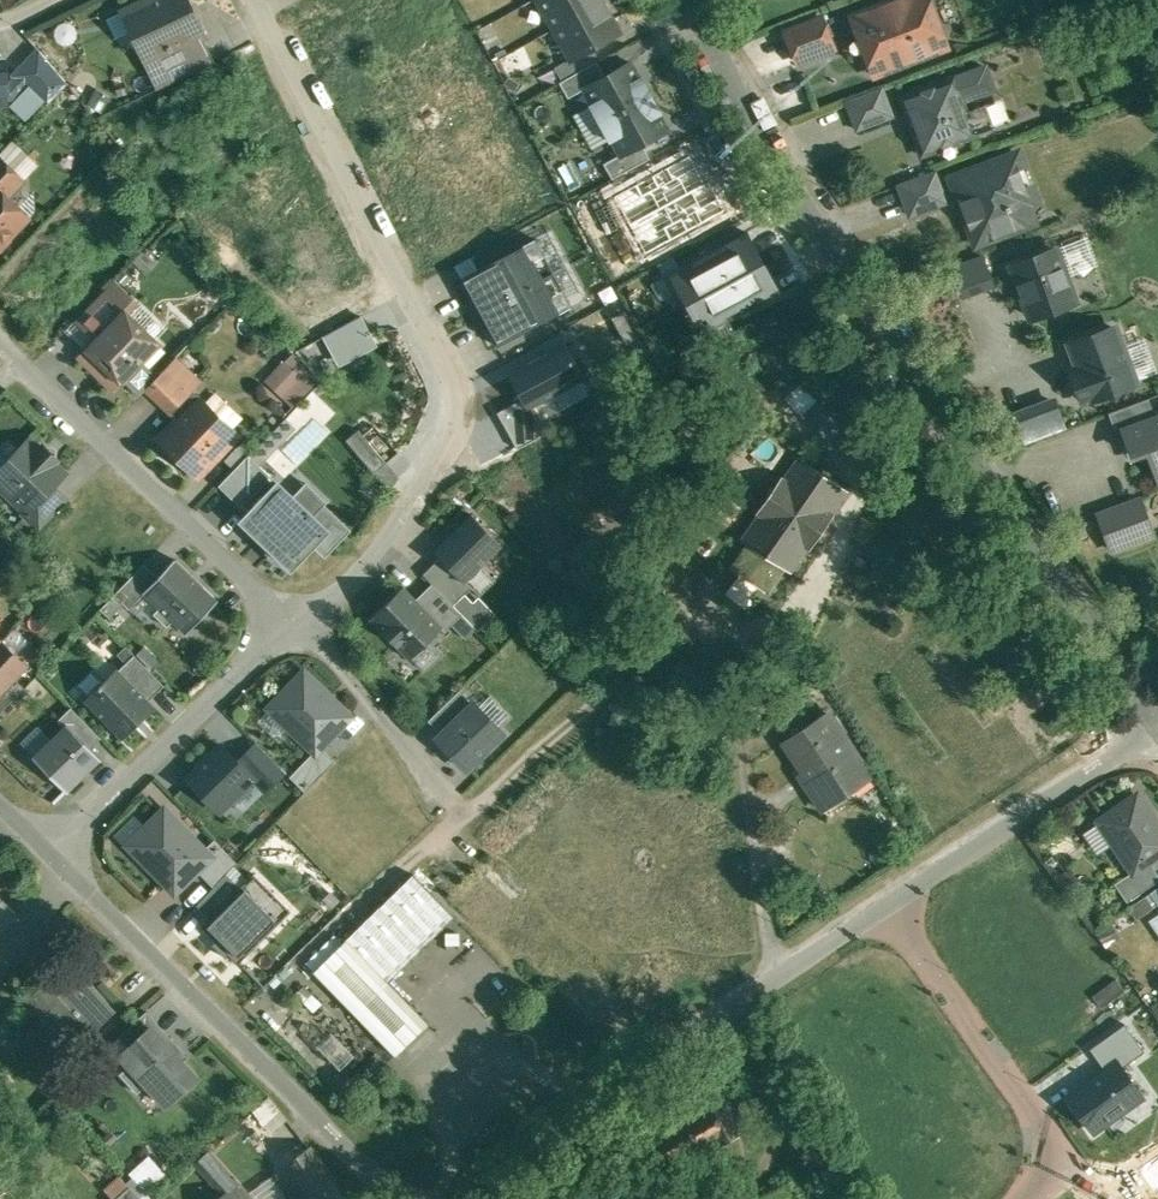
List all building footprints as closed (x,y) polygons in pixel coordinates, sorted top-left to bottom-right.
[(143,2),(139,4),(140,6),(142,5),(147,15),(132,23),(133,25),(131,30),(138,43),(142,45),(143,45),(150,61),(158,57),(200,37),(206,35),(189,0),(144,0),(143,2)] [(556,28),(603,2),(604,2),(608,0),(541,0),(556,28)] [(854,15),(876,74),(947,46),(930,0),(893,0),(854,15)] [(603,2),(556,28),(573,57),(573,58),(594,47),(620,32),(604,2),(603,2)] [(823,17),(787,30),(799,61),(835,48),(823,17)] [(200,37),(158,57),(171,83),(213,63),(200,37)] [(594,47),(573,58),(573,57),(556,66),(563,80),(598,61),(601,59),(594,47)] [(69,83),(41,49),(18,74),(27,83),(49,103),(69,83)] [(563,80),(561,82),(570,97),(588,87),(588,86),(607,75),(598,61),(563,80)] [(607,75),(588,86),(588,87),(596,102),(592,105),(601,122),(653,94),(643,77),(641,78),(632,62),(607,75)] [(987,66),(938,84),(937,81),(918,89),(919,91),(902,97),(923,153),(940,147),(940,149),(960,142),(959,140),(995,127),(987,104),(967,112),(963,100),(995,88),(987,66)] [(19,75),(9,86),(6,86),(6,97),(14,97),(27,83),(19,75)] [(883,86),(847,100),(858,129),(894,116),(883,86)] [(653,94),(601,122),(611,140),(616,137),(624,152),(625,153),(643,143),(669,129),(660,113),(662,111),(653,94)] [(643,143),(625,153),(624,152),(605,163),(614,178),(651,158),(643,143)] [(1019,153),(954,178),(978,242),(1018,227),(1013,214),(1018,205),(1036,198),(1019,153)] [(13,169),(0,156),(0,182),(13,169)] [(2,250),(12,240),(12,234),(29,216),(9,197),(25,180),(13,169),(0,182),(0,250),(2,250)] [(936,172),(900,185),(911,215),(947,201),(936,172)] [(749,234),(669,274),(695,324),(774,284),(749,234)] [(535,238),(461,278),(497,346),(571,306),(535,238)] [(1059,247),(1012,262),(1032,320),(1078,304),(1059,247)] [(954,299),(990,286),(977,253),(942,266),(954,299)] [(127,307),(107,288),(77,319),(79,320),(96,302),(114,320),(124,309),(125,310),(127,307)] [(96,302),(79,320),(97,337),(114,320),(96,302)] [(125,310),(124,309),(114,320),(97,337),(88,347),(124,382),(160,344),(125,310)] [(1119,324),(1071,341),(1092,399),(1140,382),(1119,324)] [(510,401),(495,409),(513,446),(542,431),(529,406),(580,380),(558,338),(494,370),(510,401)] [(201,381),(176,358),(147,389),(147,390),(149,388),(167,370),(177,380),(189,392),(192,388),(193,389),(201,381)] [(286,360),(273,374),(291,391),(304,377),(286,360)] [(167,370),(149,388),(159,398),(177,380),(167,370)] [(177,380),(159,398),(149,388),(147,390),(178,420),(185,413),(177,404),(189,392),(177,380)] [(795,384),(783,394),(797,410),(809,400),(795,384)] [(193,389),(192,388),(189,392),(177,404),(185,413),(178,420),(159,440),(198,477),(240,434),(193,389)] [(821,393),(799,411),(824,441),(845,423),(821,393)] [(1048,393),(1005,411),(1019,444),(1062,425),(1048,393)] [(1150,397),(1110,412),(1117,434),(1126,431),(1125,429),(1157,417),(1150,397)] [(1125,429),(1126,431),(1135,456),(1150,451),(1157,471),(1157,417),(1125,429)] [(359,430),(347,440),(374,472),(386,462),(359,430)] [(31,440),(0,472),(0,483),(28,511),(29,512),(54,486),(66,473),(55,463),(58,460),(45,446),(41,450),(31,440)] [(219,486),(241,507),(242,505),(268,478),(271,475),(249,454),(219,486)] [(749,545),(732,568),(767,591),(784,567),(791,571),(807,547),(810,549),(835,514),(832,512),(847,491),(799,458),(784,478),(782,477),(757,512),(759,514),(741,540),(749,545)] [(268,478),(242,505),(250,513),(243,521),(291,567),(314,543),(325,553),(347,530),(317,501),(307,511),(278,484),(276,486),(268,478)] [(54,486),(29,512),(28,511),(25,514),(41,530),(69,500),(54,486)] [(1140,498),(1100,513),(1113,549),(1154,534),(1140,498)] [(472,514),(434,551),(440,557),(465,583),(466,581),(503,546),(472,514)] [(465,583),(440,557),(422,574),(432,583),(453,605),(472,587),(466,581),(465,583)] [(158,576),(143,592),(144,593),(187,634),(219,600),(175,559),(158,576)] [(129,609),(144,593),(143,592),(158,576),(144,563),(114,595),(129,609)] [(432,583),(416,599),(443,627),(442,628),(446,631),(463,614),(453,605),(432,583)] [(404,586),(370,618),(410,659),(442,628),(443,627),(416,599),(404,586)] [(0,643),(0,692),(8,684),(27,664),(2,641),(0,643)] [(134,654),(119,670),(149,701),(165,685),(134,654)] [(307,666),(268,706),(315,753),(322,746),(355,713),(307,666)] [(117,668),(84,700),(122,739),(155,707),(149,701),(119,670),(117,668)] [(0,692),(0,714),(19,694),(8,684),(0,692)] [(461,690),(430,720),(443,734),(474,703),(461,690)] [(443,734),(438,738),(468,769),(505,733),(475,702),(443,734)] [(58,720),(64,726),(67,723),(91,748),(101,738),(72,707),(58,720)] [(834,718),(815,731),(810,723),(786,738),(815,783),(810,786),(825,807),(851,790),(846,782),(867,768),(834,718)] [(64,726),(33,757),(68,792),(102,759),(91,748),(67,723),(64,726)] [(229,740),(190,777),(219,808),(258,771),(246,758),(229,740)] [(337,762),(322,746),(315,753),(294,774),(309,789),(337,762)] [(258,747),(246,758),(258,771),(269,783),(281,772),(258,747)] [(1133,797),(1099,820),(1134,870),(1135,872),(1151,860),(1157,855),(1157,821),(1156,819),(1151,823),(1133,797)] [(165,803),(124,845),(175,897),(200,872),(217,855),(209,847),(165,803)] [(216,840),(209,847),(217,855),(200,872),(214,885),(238,861),(216,840)] [(1116,883),(1128,901),(1157,881),(1157,871),(1151,860),(1135,872),(1134,870),(1116,883)] [(326,928),(263,865),(197,930),(259,993),(326,928)] [(524,985),(414,873),(346,939),(429,1024),(442,1037),(475,1005),(489,1019),(524,985)] [(1151,892),(1131,905),(1138,915),(1157,902),(1151,892)] [(18,917),(0,897),(0,933),(18,917)] [(429,1024),(346,939),(315,970),(397,1055),(429,1024)] [(113,1013),(68,964),(33,996),(78,1045),(113,1013)] [(156,1009),(121,1041),(171,1095),(206,1063),(156,1009)] [(0,1027),(0,1046),(10,1038),(0,1027)] [(1150,1097),(1121,1059),(1078,1086),(1109,1126),(1150,1097)] [(697,1107),(656,1130),(677,1167),(756,1124),(727,1072),(689,1094),(697,1107)] [(192,1158),(221,1191),(232,1181),(203,1148),(192,1158)] [(311,1148),(288,1164),(308,1194),(301,1198),(345,1198),(311,1148)] [(149,1156),(131,1173),(147,1191),(165,1175),(149,1156)] [(129,1186),(115,1198),(141,1198),(129,1186)] [(775,1188),(755,1198),(781,1198),(775,1188)]
